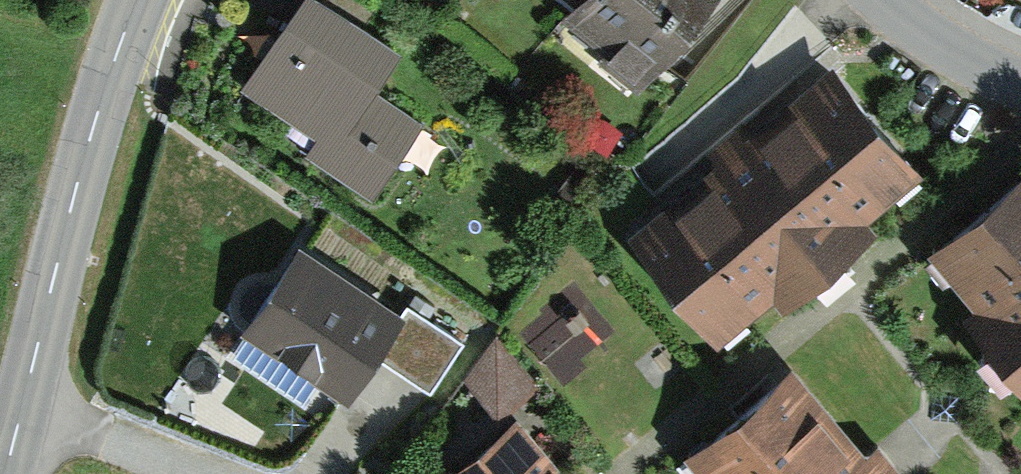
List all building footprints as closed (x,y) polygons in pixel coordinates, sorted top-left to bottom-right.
[(331,0),(298,0),(246,83),(323,131),(308,155),(374,195),(420,121),(377,94),(407,47),(331,0)] [(560,5),(608,40),(600,51),(639,79),(688,14),(698,0),(564,0),(560,5)] [(634,232),(717,331),(775,283),(784,292),(866,223),(856,211),(913,163),(832,67),(733,150),(634,232)] [(932,244),(976,298),(969,305),(1020,369),(1020,172),(932,244)] [(241,322),(347,395),(380,348),(432,384),(464,338),(407,299),(403,306),(301,236),(241,322)] [(463,375),(496,414),(534,381),(496,336),(463,375)] [(881,461),(794,357),(690,444),(715,473),(892,473),(881,461)] [(517,416),(448,473),(566,473),(517,416)]
